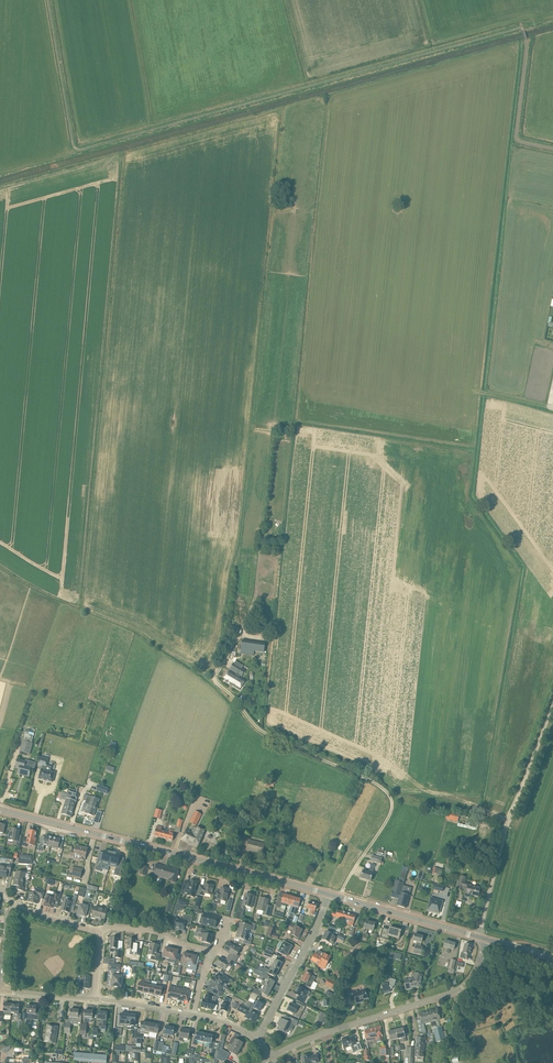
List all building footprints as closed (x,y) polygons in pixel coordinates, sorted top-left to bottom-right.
[(265,644),(242,640),(240,653),(254,655),(254,651),(264,653),(265,644)] [(240,690),(246,680),(241,677),(246,670),(234,663),(223,680),(240,690)] [(23,741),(22,741),(19,752),(30,755),(33,744),(32,744),(35,733),(26,731),(23,741)] [(48,760),(40,757),(38,764),(43,765),(42,769),(41,769),(39,779),(45,781),(52,782),(55,773),(50,772),(51,768),(47,766),(48,760)] [(20,767),(18,773),(22,774),(29,776),(31,767),(34,768),(36,763),(26,760),(25,762),(18,760),(16,766),(20,767)] [(113,773),(115,767),(108,765),(106,771),(113,773)] [(96,791),(107,795),(109,789),(98,785),(96,791)] [(74,808),(77,797),(76,797),(77,791),(70,789),(68,794),(72,796),(69,806),(70,806),(67,816),(71,817),(74,808)] [(62,792),(62,793),(60,799),(66,801),(62,814),(66,815),(67,816),(70,806),(69,806),(72,796),(68,794),(62,792)] [(89,807),(95,810),(99,800),(91,797),(92,797),(85,794),(83,798),(87,799),(85,805),(89,806),(89,807)] [(86,801),(85,804),(84,804),(82,812),(86,813),(93,816),(95,810),(89,807),(89,806),(85,805),(87,799),(83,798),(83,800),(86,801)] [(160,819),(162,810),(156,809),(154,817),(160,819)] [(190,822),(196,826),(202,815),(195,811),(190,822)] [(448,811),(446,820),(458,822),(460,814),(448,811)] [(161,831),(162,827),(157,826),(154,836),(164,839),(166,832),(161,831)] [(194,827),(192,832),(186,829),(182,839),(191,843),(190,844),(197,847),(205,830),(197,827),(197,828),(194,827)] [(15,829),(12,829),(11,829),(8,840),(13,841),(13,844),(20,846),(22,835),(18,835),(19,831),(15,830),(15,829)] [(23,838),(22,846),(26,847),(27,844),(35,846),(37,836),(36,836),(37,832),(35,832),(33,832),(33,831),(31,830),(30,831),(28,839),(23,838)] [(166,832),(164,839),(172,841),(175,831),(170,830),(169,833),(166,832)] [(43,845),(51,847),(53,838),(51,837),(45,836),(45,837),(42,836),(40,844),(39,843),(37,851),(41,852),(43,845)] [(53,838),(51,847),(61,849),(63,842),(60,841),(61,840),(56,838),(53,838)] [(265,844),(249,840),(249,839),(245,838),(244,844),(248,845),(246,850),(262,854),(265,844)] [(74,856),(74,855),(81,857),(80,860),(84,860),(85,858),(85,859),(88,849),(80,847),(80,848),(78,848),(76,847),(75,851),(72,850),(70,856),(74,856)] [(105,851),(103,859),(98,857),(98,858),(95,870),(101,872),(103,864),(109,866),(113,853),(105,851)] [(119,863),(121,855),(113,853),(109,866),(116,868),(114,875),(120,876),(123,864),(119,863)] [(370,861),(381,864),(382,859),(372,855),(370,861)] [(7,872),(10,873),(12,865),(8,864),(8,868),(0,867),(0,875),(6,876),(7,872)] [(175,883),(179,872),(179,870),(165,866),(164,867),(160,866),(161,865),(157,864),(154,874),(169,879),(169,881),(175,883)] [(373,874),(372,874),(375,865),(372,864),(370,869),(369,868),(368,872),(363,871),(361,878),(371,881),(373,874)] [(146,877),(148,867),(142,866),(141,871),(140,871),(139,874),(141,874),(140,876),(146,877)] [(398,882),(404,883),(408,868),(402,866),(398,882)] [(80,880),(83,869),(74,867),(71,877),(80,880)] [(23,891),(24,887),(22,887),(25,873),(17,872),(14,885),(17,886),(17,889),(23,891)] [(470,896),(470,894),(478,897),(480,888),(464,883),(466,878),(460,876),(457,889),(462,890),(463,888),(467,890),(466,895),(470,896)] [(184,882),(182,893),(187,895),(186,895),(194,897),(198,882),(191,880),(190,883),(184,882)] [(406,886),(403,885),(404,883),(398,882),(395,881),(391,897),(399,899),(397,905),(406,908),(409,896),(404,894),(406,886)] [(211,896),(214,886),(205,884),(204,887),(200,886),(198,894),(204,896),(204,894),(211,896)] [(37,904),(39,897),(43,898),(45,891),(36,888),(35,893),(31,892),(28,901),(37,904)] [(220,904),(221,901),(226,902),(229,890),(221,888),(219,894),(215,893),(213,902),(220,904)] [(46,899),(44,906),(53,908),(53,907),(55,902),(59,903),(61,894),(56,893),(54,892),(49,891),(48,892),(47,894),(46,899)] [(242,908),(245,909),(245,906),(251,908),(254,896),(246,894),(244,902),(240,901),(235,919),(240,920),(242,912),(241,912),(242,908)] [(287,904),(289,896),(284,894),(283,898),(279,896),(276,907),(281,908),(282,905),(286,907),(287,904)] [(296,898),(289,896),(287,904),(291,905),(288,915),(290,915),(291,913),(296,898)] [(71,898),(70,901),(64,900),(61,910),(70,913),(72,905),(75,906),(77,899),(71,898)] [(269,916),(271,907),(267,906),(269,900),(261,898),(258,910),(264,912),(263,915),(269,916)] [(296,914),(298,907),(299,907),(301,899),(296,898),(291,913),(293,914),(294,913),(296,914)] [(439,914),(442,902),(431,898),(427,911),(439,914)] [(317,904),(309,902),(307,908),(311,910),(310,913),(314,915),(315,911),(317,904)] [(78,911),(78,912),(77,915),(85,917),(87,911),(90,911),(92,905),(89,904),(88,907),(80,905),(79,908),(78,909),(78,911)] [(177,904),(173,917),(176,918),(177,914),(184,910),(185,906),(177,904)] [(105,919),(108,909),(103,908),(103,909),(95,907),(92,917),(101,920),(102,918),(105,919)] [(331,915),(336,917),(345,920),(347,913),(338,910),(337,913),(332,912),(331,915)] [(347,913),(345,920),(344,923),(353,925),(356,916),(347,913)] [(217,923),(216,921),(217,917),(202,914),(199,924),(214,928),(215,924),(217,923)] [(175,919),(173,927),(180,928),(180,929),(184,930),(185,926),(188,927),(189,924),(191,925),(193,917),(185,915),(183,920),(183,921),(175,919)] [(375,923),(366,921),(364,929),(363,932),(361,939),(367,941),(368,934),(367,933),(368,930),(373,931),(375,923)] [(240,923),(238,931),(248,933),(249,929),(251,930),(254,931),(256,924),(249,922),(248,925),(240,923)] [(295,937),(294,938),(298,941),(301,935),(300,935),(302,930),(295,926),(295,927),(291,925),(289,929),(293,931),(291,934),(295,937)] [(270,927),(267,936),(278,939),(279,935),(275,934),(277,929),(270,927)] [(203,938),(202,942),(210,944),(212,936),(204,934),(205,930),(197,928),(196,933),(202,934),(201,937),(203,938)] [(382,928),(382,929),(380,938),(388,941),(389,936),(399,939),(401,931),(389,928),(389,930),(387,930),(387,929),(382,928)] [(236,938),(244,940),(243,943),(250,945),(252,938),(247,937),(248,933),(238,931),(236,938)] [(333,944),(336,937),(326,932),(322,939),(333,944)] [(420,946),(421,943),(423,937),(415,934),(413,941),(417,942),(416,945),(414,953),(421,955),(423,947),(420,946)] [(115,958),(121,958),(121,951),(117,951),(119,938),(115,938),(114,937),(111,937),(110,937),(110,940),(111,941),(110,948),(115,948),(115,951),(116,951),(115,958)] [(129,955),(132,955),(139,955),(140,948),(140,945),(140,942),(135,941),(136,940),(133,939),(132,938),(130,938),(130,939),(128,939),(127,949),(130,950),(129,955)] [(455,943),(445,941),(443,947),(446,948),(445,952),(449,953),(450,949),(454,950),(455,943)] [(287,957),(292,947),(284,942),(280,949),(278,948),(277,951),(287,957)] [(151,943),(148,955),(151,955),(150,959),(159,961),(160,954),(157,953),(159,945),(151,943)] [(230,954),(228,957),(235,962),(236,961),(239,956),(237,955),(238,954),(241,949),(236,946),(236,947),(229,943),(224,951),(230,954)] [(469,958),(472,946),(469,945),(468,944),(467,944),(466,944),(465,944),(463,952),(462,952),(460,958),(465,959),(465,957),(469,958)] [(165,948),(163,957),(169,958),(171,948),(169,947),(168,948),(165,948)] [(175,963),(174,965),(178,966),(179,960),(179,959),(176,958),(178,950),(175,950),(175,949),(171,948),(169,958),(170,958),(169,962),(175,963)] [(391,952),(389,957),(400,960),(402,955),(391,952)] [(182,961),(179,960),(178,966),(177,969),(180,969),(181,969),(182,966),(187,967),(188,964),(190,954),(189,954),(187,953),(187,954),(184,953),(182,961)] [(315,953),(311,961),(325,967),(331,956),(325,953),(323,957),(315,953)] [(193,955),(190,954),(188,964),(187,967),(186,969),(196,972),(197,965),(194,964),(196,956),(193,956),(193,955)] [(232,968),(235,962),(228,957),(226,961),(220,957),(216,964),(225,970),(228,965),(232,968)] [(270,966),(279,970),(282,963),(276,960),(272,958),(269,965),(270,966)] [(451,959),(449,968),(447,975),(453,977),(456,963),(455,962),(456,960),(451,959)] [(116,974),(116,970),(120,970),(120,965),(115,964),(109,964),(107,985),(112,985),(112,986),(118,987),(119,989),(120,987),(121,987),(122,976),(119,976),(119,975),(116,974)] [(279,970),(270,966),(268,969),(264,967),(263,969),(259,967),(257,965),(255,969),(257,970),(262,973),(268,976),(269,974),(275,977),(279,970)] [(257,970),(255,969),(253,973),(260,977),(259,979),(263,980),(261,984),(265,986),(271,990),(275,982),(269,979),(270,977),(268,976),(262,973),(257,970)] [(336,969),(333,975),(339,977),(341,972),(336,969)] [(302,981),(307,983),(305,985),(310,988),(315,977),(306,972),(302,981)] [(407,983),(406,984),(406,985),(406,987),(406,988),(407,989),(408,989),(410,989),(411,988),(415,987),(416,984),(420,986),(423,976),(414,973),(414,975),(414,976),(414,978),(413,978),(406,980),(407,983)] [(89,988),(90,976),(78,975),(77,979),(83,979),(82,988),(89,988)] [(213,977),(212,980),(222,986),(224,983),(227,985),(230,980),(223,975),(221,978),(216,975),(214,978),(213,977)] [(337,984),(328,979),(325,985),(334,990),(337,984)] [(388,985),(382,986),(383,994),(384,994),(389,993),(389,991),(392,990),(393,986),(394,986),(396,981),(389,979),(388,985)] [(220,990),(222,986),(212,980),(210,983),(211,984),(209,986),(214,989),(213,993),(220,997),(223,992),(220,990)] [(171,998),(174,999),(177,987),(170,986),(167,999),(171,999),(171,998)] [(271,990),(265,986),(263,990),(258,988),(257,990),(254,988),(252,992),(258,995),(260,996),(261,993),(268,996),(271,990)] [(184,989),(177,987),(174,999),(178,999),(177,1001),(181,1002),(184,989)] [(295,994),(298,996),(296,1000),(303,1003),(307,995),(308,996),(310,992),(299,987),(295,994)] [(361,1002),(361,1001),(368,999),(365,990),(357,993),(357,991),(353,992),(352,991),(350,992),(349,988),(342,990),(345,998),(352,996),(351,995),(354,994),(357,1004),(361,1002)] [(188,1002),(190,992),(190,990),(184,989),(181,1002),(184,1003),(185,1001),(188,1002)] [(258,995),(252,992),(249,998),(255,1001),(258,995)] [(213,1010),(215,1002),(212,1001),(213,997),(206,995),(205,999),(203,999),(202,1007),(213,1010)] [(245,1006),(255,1012),(256,1010),(260,1011),(263,1005),(257,1001),(255,1005),(251,1003),(248,1001),(246,1003),(234,996),(232,1000),(241,1004),(245,1006)] [(220,1010),(228,1012),(230,1005),(223,1002),(220,1010)] [(287,1010),(294,1013),(292,1016),(299,1019),(305,1007),(296,1003),(295,1005),(290,1003),(287,1010)] [(4,1012),(0,1012),(0,1021),(3,1022),(3,1015),(11,1016),(11,1013),(12,1004),(4,1004),(4,1012)] [(12,1004),(11,1013),(15,1013),(15,1017),(18,1017),(19,1014),(19,1005),(12,1004)] [(241,1004),(238,1011),(246,1015),(246,1014),(247,1014),(245,1018),(254,1022),(257,1015),(254,1014),(255,1012),(245,1006),(241,1004)] [(23,1014),(23,1019),(39,1020),(39,1013),(36,1013),(36,1006),(28,1006),(27,1014),(23,1014)] [(79,1010),(70,1009),(69,1020),(81,1021),(82,1013),(79,1012),(79,1010)] [(427,1012),(430,1022),(431,1027),(435,1026),(434,1021),(440,1019),(437,1009),(427,1012)] [(84,1011),(84,1018),(83,1022),(91,1022),(92,1022),(92,1019),(93,1011),(84,1011)] [(98,1012),(97,1019),(102,1019),(101,1024),(100,1024),(99,1029),(106,1029),(107,1013),(98,1012)] [(328,1015),(322,1012),(318,1020),(325,1023),(328,1015)] [(424,1024),(430,1022),(427,1012),(419,1014),(421,1019),(416,1020),(419,1033),(426,1033),(424,1024)] [(127,1025),(128,1021),(128,1014),(121,1014),(120,1020),(121,1020),(120,1024),(124,1025),(127,1025)] [(136,1015),(128,1014),(128,1021),(127,1025),(127,1029),(132,1030),(132,1025),(135,1026),(136,1015)] [(287,1034),(289,1030),(291,1031),(294,1025),(295,1026),(298,1022),(291,1018),(288,1022),(282,1019),(277,1029),(287,1034)] [(149,1032),(151,1024),(142,1022),(141,1030),(138,1030),(136,1043),(136,1044),(136,1047),(141,1048),(141,1044),(141,1039),(144,1039),(144,1036),(142,1036),(142,1034),(149,1035),(149,1032)] [(464,1022),(459,1026),(462,1031),(467,1027),(464,1022)] [(151,1024),(149,1032),(158,1034),(160,1025),(151,1024)] [(55,1044),(58,1027),(47,1025),(44,1042),(55,1044)] [(174,1028),(166,1026),(163,1038),(167,1039),(168,1035),(173,1036),(174,1028)] [(377,1043),(383,1042),(380,1026),(375,1027),(364,1030),(366,1041),(377,1040),(377,1043)] [(436,1042),(443,1041),(443,1042),(446,1041),(453,1035),(452,1033),(447,1037),(446,1031),(443,1032),(441,1027),(433,1029),(436,1042)] [(396,1030),(398,1039),(402,1038),(403,1042),(406,1041),(405,1037),(403,1028),(396,1030)] [(186,1030),(181,1029),(179,1041),(183,1042),(184,1038),(188,1039),(190,1031),(189,1031),(189,1030),(189,1029),(187,1029),(186,1030)] [(391,1045),(395,1044),(394,1040),(398,1039),(396,1030),(388,1032),(390,1041),(391,1045)] [(197,1040),(203,1042),(205,1034),(197,1033),(196,1038),(194,1038),(192,1045),(196,1046),(197,1040)] [(217,1059),(218,1053),(219,1048),(220,1043),(212,1042),(213,1036),(205,1034),(203,1042),(204,1042),(208,1043),(210,1043),(208,1048),(212,1049),(212,1050),(210,1058),(217,1059)] [(345,1038),(343,1038),(342,1039),(342,1040),(342,1041),(344,1048),(351,1046),(353,1052),(362,1049),(359,1042),(356,1043),(354,1037),(346,1039),(346,1038),(345,1038)] [(232,1046),(240,1049),(241,1049),(242,1049),(243,1047),(243,1046),(242,1045),(243,1043),(235,1039),(235,1040),(232,1038),(229,1044),(232,1046)] [(415,1057),(424,1057),(425,1038),(416,1038),(415,1057)] [(240,1049),(232,1046),(229,1052),(237,1056),(238,1053),(239,1054),(240,1054),(241,1052),(240,1051),(239,1050),(240,1049)] [(224,1056),(227,1058),(230,1054),(219,1048),(218,1053),(224,1056)] [(74,1061),(90,1062),(91,1054),(74,1052),(74,1061)] [(225,1062),(227,1058),(224,1056),(218,1053),(217,1059),(222,1062),(223,1061),(225,1062)] [(29,1059),(29,1055),(23,1054),(22,1058),(22,1060),(18,1060),(18,1062),(28,1062),(29,1059)] [(91,1054),(90,1062),(96,1062),(107,1062),(107,1055),(91,1054)] [(459,1062),(457,1054),(451,1056),(452,1062),(453,1062),(459,1062)] [(318,1062),(318,1055),(311,1056),(310,1055),(302,1056),(303,1062),(315,1062),(318,1062)]
